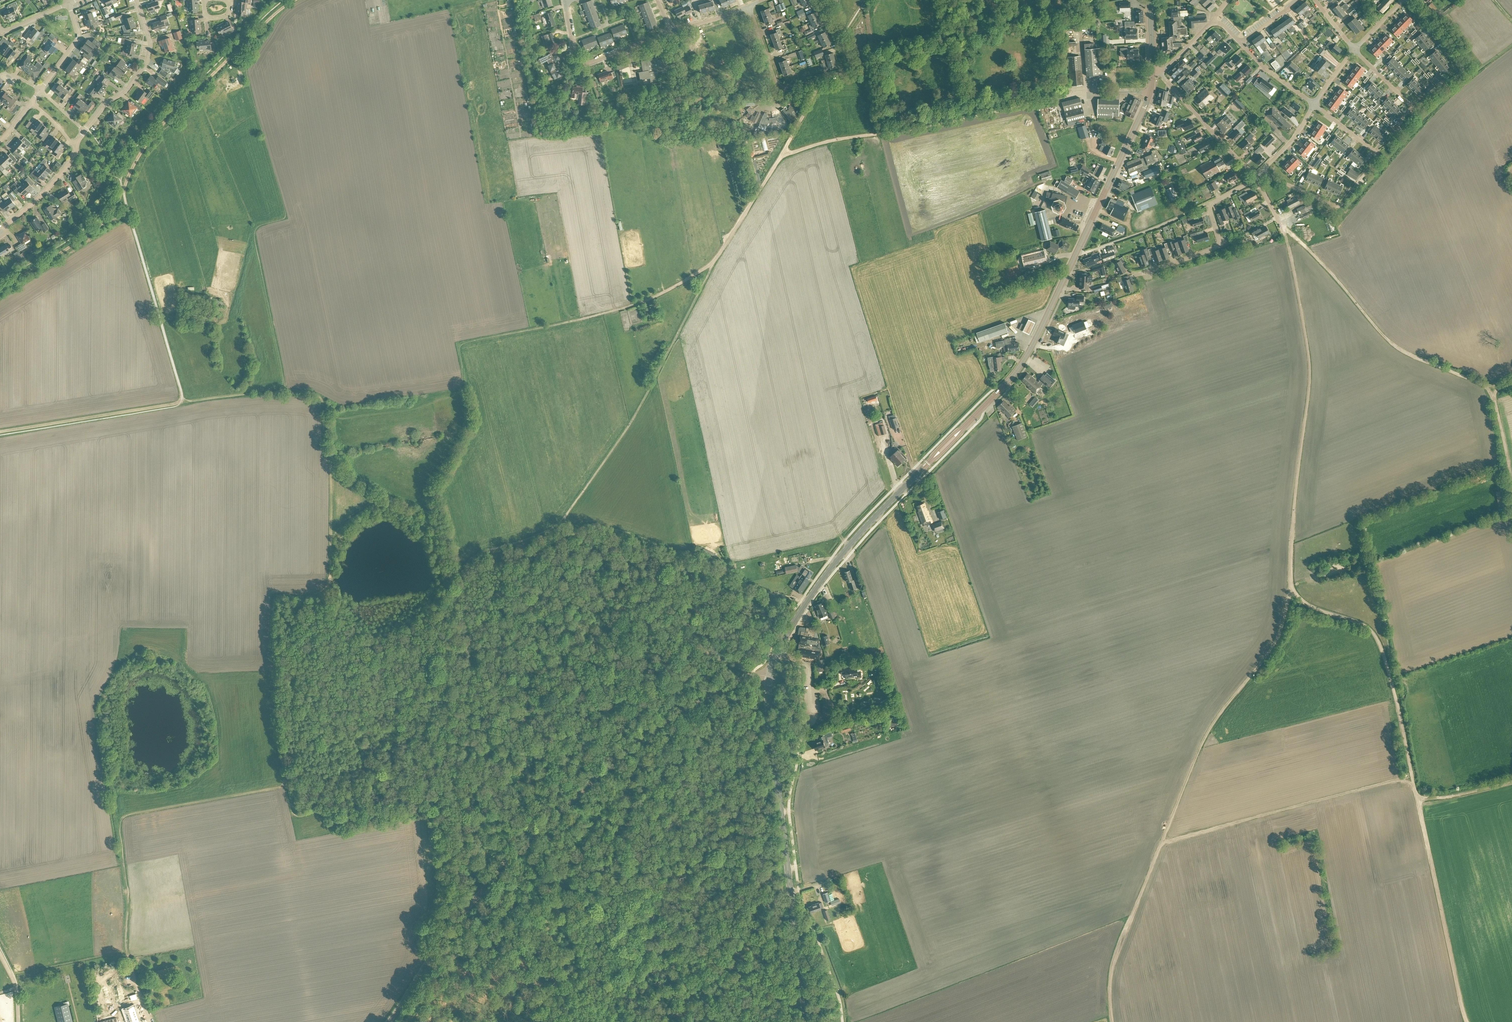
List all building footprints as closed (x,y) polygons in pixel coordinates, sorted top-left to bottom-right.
[(160,8),(158,1),(162,0),(155,0),(155,1),(153,2),(147,4),(149,11),(150,11),(151,13),(152,13),(156,12),(155,9),(160,8)] [(188,11),(191,11),(191,13),(197,12),(197,10),(199,10),(198,4),(197,4),(196,0),(187,0),(188,11)] [(585,10),(594,7),(592,0),(582,4),(585,10)] [(1191,4),(1192,4),(1195,7),(1199,3),(1198,2),(1199,1),(1200,2),(1205,7),(1210,12),(1216,7),(1214,4),(1215,3),(1215,2),(1217,0),(1188,0),(1191,4)] [(1393,0),(1384,0),(1383,2),(1383,1),(1377,7),(1382,13),(1390,5),(1389,4),(1393,0)] [(11,8),(8,9),(3,12),(5,15),(4,16),(5,18),(8,19),(17,15),(15,12),(16,12),(17,9),(18,6),(18,5),(16,1),(10,4),(11,8)] [(242,2),(238,1),(238,7),(236,7),(236,13),(238,13),(238,16),(243,16),(243,14),(246,14),(247,2),(242,2)] [(641,12),(650,8),(648,2),(639,5),(641,12)] [(705,4),(707,11),(714,9),(712,2),(705,4)] [(786,8),(784,2),(776,5),(778,11),(786,8)] [(1300,6),(1309,16),(1311,14),(1307,9),(1309,7),(1305,2),(1300,6)] [(1337,13),(1347,6),(1345,3),(1340,7),(1338,4),(1333,8),(1337,13)] [(701,13),(707,11),(705,4),(699,6),(701,13)] [(1307,18),(1309,16),(1300,6),(1295,10),(1300,15),(1303,13),(1307,18)] [(1347,6),(1337,13),(1341,18),(1346,14),(1344,12),(1349,8),(1347,6)] [(587,16),(596,13),(594,7),(585,10),(587,16)] [(692,12),(689,7),(684,10),(683,7),(675,11),(678,17),(686,13),(686,15),(692,12)] [(1177,37),(1177,38),(1180,38),(1180,34),(1187,34),(1186,27),(1181,28),(1181,25),(1182,25),(1181,15),(1188,15),(1187,10),(1177,11),(1177,7),(1170,8),(1171,17),(1174,17),(1174,21),(1169,22),(1171,36),(1172,36),(1177,36),(1177,37)] [(85,20),(94,18),(97,17),(95,11),(96,11),(95,8),(88,10),(89,13),(84,15),(85,20)] [(644,18),(653,14),(650,8),(641,12),(644,18)] [(764,18),(771,15),(769,9),(762,11),(764,18)] [(1126,22),(1126,26),(1136,26),(1136,23),(1144,23),(1143,10),(1133,11),(1134,21),(1126,22)] [(549,27),(555,25),(551,12),(545,15),(549,27)] [(809,20),(810,22),(818,18),(815,12),(808,15),(810,19),(809,20)] [(123,16),(121,13),(108,19),(110,22),(123,16)] [(542,19),(540,13),(533,15),(536,21),(542,19)] [(589,23),(599,19),(596,13),(587,16),(589,23)] [(646,24),(655,21),(653,14),(644,18),(646,24)] [(1193,23),(1207,22),(1206,14),(1194,15),(1194,17),(1189,18),(1189,28),(1194,27),(1193,23)] [(1401,19),(1407,26),(1411,22),(1413,24),(1414,22),(1406,14),(1401,19)] [(164,23),(168,22),(166,15),(160,17),(161,21),(153,23),(155,31),(165,27),(164,23)] [(771,15),(764,18),(766,24),(773,22),(771,15)] [(1355,18),(1348,24),(1352,29),(1361,21),(1365,18),(1363,15),(1359,19),(1357,21),(1355,18)] [(125,24),(134,22),(132,16),(123,19),(125,24)] [(99,22),(97,17),(94,18),(85,20),(85,21),(86,26),(93,24),(89,25),(91,29),(98,27),(98,25),(102,24),(101,21),(99,22)] [(1286,21),(1293,31),(1296,30),(1292,24),(1294,22),(1291,17),(1286,21)] [(818,18),(810,22),(811,25),(809,25),(811,29),(814,28),(821,24),(818,18)] [(201,24),(199,24),(199,19),(190,20),(191,32),(194,32),(194,34),(200,33),(199,31),(201,31),(201,24)] [(599,19),(589,23),(592,29),(601,26),(599,19)] [(1404,30),(1407,26),(1401,19),(1395,25),(1402,31),(1404,33),(1405,31),(1404,30)] [(655,21),(646,24),(649,31),(658,27),(655,21)] [(1291,33),(1293,31),(1286,21),(1281,24),(1284,30),(1287,28),(1291,33)] [(1361,21),(1352,29),(1356,34),(1363,28),(1360,24),(1362,23),(1361,21)] [(134,22),(125,24),(125,25),(122,26),(124,32),(123,32),(124,36),(131,35),(130,32),(129,32),(128,29),(135,27),(134,22)] [(222,35),(233,30),(229,22),(224,24),(223,23),(218,26),(218,27),(216,28),(219,33),(221,32),(222,35)] [(1282,31),(1284,30),(1281,24),(1276,28),(1283,38),(1286,37),(1282,31)] [(618,27),(621,36),(627,33),(624,25),(618,27)] [(1399,35),(1402,31),(1395,25),(1390,30),(1398,38),(1400,36),(1399,35)] [(1136,26),(1125,26),(1125,29),(1125,39),(1138,39),(1137,29),(1136,29),(1136,26)] [(615,38),(621,36),(618,27),(611,29),(615,38)] [(43,35),(43,33),(41,31),(40,32),(35,28),(32,32),(30,29),(24,37),(30,41),(32,38),(34,41),(38,36),(40,38),(43,35)] [(1281,40),(1283,38),(1276,28),(1271,31),(1275,37),(1277,35),(1281,40)] [(771,34),(774,43),(781,41),(778,34),(782,33),(780,29),(776,30),(777,32),(771,34)] [(173,33),(176,41),(182,39),(181,35),(183,34),(181,30),(173,33)] [(1219,34),(1218,34),(1215,31),(1211,36),(1211,35),(1207,39),(1209,41),(1211,43),(1214,46),(1219,41),(1218,40),(1221,37),(1220,36),(1220,35),(1219,34)] [(819,42),(828,38),(825,32),(818,35),(820,39),(818,40),(819,42)] [(545,47),(556,43),(552,33),(542,36),(545,47)] [(604,35),(607,44),(614,42),(610,33),(604,35)] [(1419,45),(1427,39),(1422,33),(1413,40),(1414,42),(1416,41),(1419,45)] [(1257,37),(1265,48),(1267,46),(1263,41),(1266,39),(1262,34),(1257,37)] [(1386,34),(1381,39),(1387,46),(1391,43),(1392,44),(1394,42),(1386,34)] [(601,47),(607,44),(604,35),(597,38),(601,47)] [(588,38),(592,47),(598,45),(595,36),(588,38)] [(1175,38),(1177,38),(1177,37),(1177,36),(1172,36),(1171,36),(1162,37),(1162,44),(1163,44),(1173,43),(1173,41),(1175,40),(1175,38)] [(127,47),(136,49),(137,44),(129,42),(130,39),(122,37),(121,43),(127,44),(127,47)] [(1262,50),(1265,48),(1257,37),(1252,41),(1256,46),(1259,44),(1262,50)] [(11,48),(15,43),(11,41),(10,42),(6,39),(5,40),(3,38),(0,42),(0,44),(3,48),(1,51),(6,55),(5,56),(11,48)] [(166,52),(173,50),(170,38),(162,40),(159,41),(160,46),(163,45),(166,52)] [(585,50),(592,47),(588,38),(582,41),(585,50)] [(828,38),(819,42),(821,45),(822,44),(823,46),(824,48),(831,44),(828,38)] [(50,39),(46,44),(46,45),(47,46),(44,49),(45,49),(44,50),(47,54),(48,52),(52,54),(54,51),(55,52),(57,49),(54,46),(56,44),(50,39)] [(84,45),(95,52),(101,43),(94,39),(92,42),(88,40),(84,45)] [(1375,45),(1382,52),(1386,48),(1387,49),(1389,48),(1387,46),(1381,39),(1375,45)] [(1427,39),(1419,45),(1422,49),(1421,50),(1422,52),(1432,45),(1427,39)] [(214,42),(211,42),(211,41),(205,41),(205,40),(198,41),(199,42),(197,42),(197,47),(199,47),(199,50),(211,49),(211,48),(214,48),(214,47),(215,47),(215,44),(214,44),(214,42)] [(782,45),(781,41),(774,43),(776,49),(782,47),(783,49),(787,48),(785,44),(782,45)] [(1163,44),(1162,44),(1163,51),(1174,50),(1173,47),(1182,46),(1181,42),(1173,43),(1163,44)] [(1337,55),(1341,50),(1335,45),(1334,46),(1329,42),(1326,46),(1329,48),(1330,48),(1331,49),(1331,50),(1337,55)] [(1087,76),(1098,75),(1103,75),(1100,48),(1093,48),(1093,43),(1084,44),(1087,76)] [(1223,50),(1224,51),(1226,53),(1231,48),(1227,43),(1221,49),(1221,48),(1217,52),(1219,54),(1223,50)] [(89,60),(95,52),(84,45),(81,50),(86,53),(84,56),(89,60)] [(1378,55),(1382,52),(1375,45),(1370,50),(1378,59),(1380,57),(1378,55)] [(134,54),(136,49),(127,47),(126,50),(123,49),(123,52),(121,52),(120,55),(126,56),(127,53),(134,54)] [(1203,47),(1201,49),(1199,51),(1204,55),(1208,52),(1203,47)] [(11,48),(5,56),(11,60),(14,55),(17,57),(21,52),(16,48),(15,51),(11,48)] [(1127,58),(1138,58),(1138,49),(1127,49),(1127,48),(1121,48),(1121,56),(1127,56),(1127,58)] [(1433,62),(1441,56),(1436,50),(1427,58),(1429,60),(1430,58),(1433,62)] [(826,62),(826,61),(835,59),(833,52),(826,55),(827,59),(821,60),(822,63),(826,62)] [(551,53),(539,59),(538,60),(539,63),(541,62),(542,64),(547,61),(549,64),(549,63),(550,65),(548,66),(554,80),(563,76),(558,65),(562,62),(558,54),(553,57),(551,53)] [(1211,53),(1210,54),(1206,58),(1203,61),(1207,65),(1210,61),(1209,60),(1214,56),(1211,53)] [(27,72),(32,64),(30,62),(33,59),(28,54),(18,67),(24,71),(24,70),(27,72)] [(1198,59),(1201,62),(1206,58),(1202,54),(1198,59)] [(1081,56),(1067,57),(1070,86),(1084,85),(1081,56)] [(1239,56),(1233,61),(1230,58),(1225,62),(1231,68),(1235,64),(1238,67),(1241,64),(1240,63),(1243,60),(1239,56)] [(1386,64),(1391,70),(1398,63),(1394,59),(1396,58),(1394,56),(1386,64)] [(1441,56),(1433,62),(1437,66),(1435,68),(1437,70),(1438,68),(1446,62),(1441,56)] [(115,67),(123,73),(124,74),(128,68),(124,66),(126,63),(119,57),(115,62),(118,64),(115,67)] [(1318,63),(1326,69),(1330,63),(1322,57),(1319,61),(1318,60),(1316,62),(1318,63)] [(178,67),(174,66),(175,62),(164,59),(163,60),(160,64),(161,65),(160,66),(161,67),(161,68),(162,68),(159,73),(165,78),(169,73),(167,72),(169,70),(174,74),(176,70),(178,69),(178,67)] [(659,70),(666,69),(665,59),(657,60),(657,59),(642,62),(643,71),(639,72),(640,80),(650,78),(651,82),(659,81),(657,71),(659,71),(659,70)] [(829,64),(829,66),(830,68),(837,66),(835,59),(826,61),(826,62),(827,65),(829,64)] [(1186,63),(1182,59),(1169,72),(1174,77),(1184,67),(1183,66),(1186,63)] [(70,65),(77,70),(80,72),(83,67),(85,68),(87,65),(80,60),(78,63),(73,60),(70,65)] [(782,69),(789,67),(787,60),(780,62),(782,69)] [(1275,60),(1271,63),(1276,70),(1280,66),(1275,60)] [(1396,75),(1403,68),(1400,65),(1401,63),(1399,61),(1398,63),(1391,70),(1396,75)] [(35,66),(32,64),(27,72),(29,74),(28,74),(34,79),(39,73),(39,72),(43,66),(38,62),(35,66)] [(1299,68),(1292,62),(1287,68),(1294,74),(1299,68)] [(1314,69),(1321,75),(1326,69),(1318,63),(1316,62),(1315,64),(1316,65),(1314,69)] [(1446,62),(1438,68),(1441,72),(1440,73),(1441,75),(1450,68),(1446,62)] [(1352,70),(1360,76),(1363,72),(1365,73),(1366,71),(1357,64),(1352,70)] [(75,74),(77,70),(70,65),(66,70),(70,73),(68,76),(74,80),(77,76),(75,74)] [(1242,70),(1237,75),(1234,77),(1238,81),(1243,76),(1242,75),(1244,73),(1246,75),(1249,72),(1251,72),(1252,71),(1251,70),(1252,69),(1248,65),(1242,70)] [(123,73),(115,67),(112,70),(110,68),(106,73),(114,79),(116,76),(119,78),(123,73)] [(789,67),(782,69),(785,76),(791,73),(789,67)] [(1403,68),(1396,75),(1402,80),(1406,76),(1410,72),(1408,70),(1407,72),(1403,68)] [(1186,69),(1182,73),(1176,79),(1179,82),(1186,76),(1190,73),(1186,69)] [(1195,78),(1199,73),(1195,69),(1190,73),(1195,78)] [(1357,80),(1360,76),(1352,70),(1348,76),(1355,82),(1357,83),(1359,81),(1357,80)] [(613,78),(611,73),(608,74),(607,71),(598,74),(600,81),(601,83),(605,81),(604,79),(608,78),(609,80),(613,78)] [(98,86),(104,90),(107,85),(105,83),(109,78),(103,74),(101,77),(99,75),(96,80),(98,81),(96,84),(98,86)] [(1307,88),(1307,87),(1311,90),(1315,85),(1309,80),(1310,79),(1307,76),(1308,76),(1305,74),(1302,78),(1307,82),(1305,85),(1306,86),(1305,86),(1307,88)] [(164,87),(167,82),(158,76),(156,79),(151,75),(146,82),(154,88),(158,82),(164,87)] [(1441,80),(1437,75),(1432,79),(1437,84),(1441,80)] [(1353,86),(1355,82),(1348,76),(1343,82),(1353,89),(1354,87),(1353,86)] [(1412,90),(1418,83),(1415,80),(1416,78),(1415,76),(1406,85),(1412,90)] [(1190,78),(1188,79),(1182,85),(1188,92),(1196,85),(1190,78)] [(1254,83),(1268,94),(1270,91),(1274,87),(1263,78),(1261,80),(1258,78),(1254,83)] [(59,95),(64,87),(60,84),(62,81),(59,79),(55,84),(58,86),(54,91),(59,95)] [(1231,91),(1229,89),(1223,83),(1217,88),(1226,97),(1231,91)] [(1371,95),(1377,88),(1372,83),(1364,91),(1366,93),(1367,91),(1371,95)] [(1418,83),(1412,90),(1417,96),(1425,87),(1424,85),(1422,87),(1418,83)] [(577,85),(577,87),(573,87),(572,94),(573,94),(572,97),(577,98),(576,99),(579,100),(579,104),(585,105),(587,93),(582,92),(583,86),(577,85)] [(1433,85),(1425,91),(1428,95),(1436,88),(1433,85)] [(104,90),(98,86),(96,89),(92,86),(87,93),(92,96),(96,91),(102,96),(106,91),(104,90)] [(64,87),(59,95),(58,95),(63,99),(67,93),(69,95),(73,90),(71,88),(69,91),(64,87)] [(1335,93),(1343,99),(1346,95),(1348,96),(1349,94),(1340,87),(1335,93)] [(1206,88),(1199,95),(1194,99),(1202,108),(1214,97),(1206,88)] [(1377,88),(1371,95),(1374,99),(1373,100),(1375,102),(1383,94),(1377,88)] [(149,98),(153,93),(148,89),(146,92),(141,89),(138,93),(135,98),(141,103),(146,96),(149,98)] [(1166,100),(1173,101),(1174,97),(1167,95),(1168,91),(1159,90),(1157,98),(1166,100)] [(5,104),(11,96),(6,92),(2,97),(0,96),(0,104),(2,101),(5,104)] [(1331,99),(1338,105),(1341,101),(1343,102),(1345,100),(1343,99),(1335,93),(1331,99)] [(79,109),(84,102),(80,99),(82,96),(79,94),(75,99),(78,101),(74,106),(79,109)] [(14,114),(16,111),(13,110),(15,107),(12,105),(16,100),(11,96),(5,104),(8,106),(7,109),(14,114)] [(1124,114),(1133,118),(1141,100),(1132,96),(1128,104),(1126,103),(1125,105),(1123,104),(1120,111),(1125,113),(1124,114)] [(1074,121),(1085,118),(1080,97),(1062,102),(1068,125),(1075,123),(1074,121)] [(1173,104),(1173,101),(1166,100),(1157,98),(1156,104),(1166,106),(1167,103),(1173,104)] [(1237,98),(1233,102),(1241,110),(1245,106),(1237,98)] [(1386,110),(1393,103),(1387,98),(1379,106),(1381,108),(1382,106),(1386,110)] [(1118,116),(1119,102),(1119,99),(1097,99),(1096,118),(1112,118),(1112,116),(1118,116)] [(1335,109),(1338,105),(1331,99),(1326,105),(1336,112),(1337,110),(1335,109)] [(84,102),(79,109),(78,110),(83,114),(86,110),(89,112),(96,104),(92,101),(88,105),(84,102)] [(128,117),(129,115),(131,116),(136,108),(139,110),(142,107),(136,103),(134,106),(129,102),(123,110),(127,113),(125,115),(128,117)] [(1292,111),(1294,109),(1297,111),(1300,107),(1294,102),(1292,104),(1290,103),(1287,106),(1292,111)] [(1391,115),(1398,108),(1393,103),(1386,110),(1384,111),(1386,113),(1388,112),(1391,115)] [(1353,106),(1346,115),(1352,119),(1358,112),(1354,109),(1355,107),(1353,106)] [(1290,118),(1294,114),(1284,107),(1281,111),(1290,118)] [(1398,108),(1391,115),(1395,119),(1394,120),(1395,122),(1404,114),(1398,108)] [(795,116),(791,110),(787,112),(785,109),(782,112),(789,121),(795,116)] [(1286,121),(1282,117),(1273,109),(1266,116),(1272,121),(1273,120),(1276,123),(1275,124),(1279,127),(1280,125),(1286,131),(1291,126),(1286,121)] [(124,121),(127,118),(119,112),(116,115),(113,113),(107,121),(115,127),(121,119),(124,121)] [(756,123),(760,114),(757,112),(755,116),(753,115),(750,121),(756,123)] [(1362,115),(1358,112),(1352,119),(1358,124),(1364,117),(1365,115),(1363,113),(1362,115)] [(765,118),(767,115),(764,113),(759,124),(762,126),(764,122),(767,123),(769,120),(765,118)] [(786,122),(780,113),(777,115),(778,116),(775,118),(776,121),(778,124),(782,122),(783,124),(786,122)] [(1168,117),(1169,115),(1163,113),(1162,116),(1156,114),(1154,120),(1153,120),(1152,123),(1159,126),(1162,120),(1166,122),(1168,117)] [(1224,118),(1217,124),(1221,129),(1220,130),(1224,134),(1232,127),(1229,124),(1232,121),(1227,115),(1224,118)] [(1364,117),(1358,124),(1364,129),(1367,124),(1371,120),(1369,118),(1368,120),(1364,117)] [(1265,118),(1262,120),(1273,131),(1276,128),(1265,118)] [(1182,120),(1176,122),(1178,128),(1183,126),(1185,130),(1194,127),(1191,119),(1183,123),(1182,120)] [(38,131),(43,125),(44,124),(38,120),(36,123),(33,121),(32,123),(30,121),(25,126),(33,132),(32,132),(32,134),(35,135),(37,132),(38,131)] [(1329,128),(1319,122),(1315,128),(1324,133),(1327,129),(1328,130),(1329,128)] [(1375,137),(1380,130),(1376,127),(1378,125),(1376,123),(1368,133),(1375,137)] [(1238,131),(1241,128),(1238,124),(1233,129),(1235,131),(1231,135),(1236,141),(1242,134),(1238,131)] [(48,129),(43,125),(38,131),(37,132),(41,135),(39,137),(43,141),(49,134),(46,132),(48,129)] [(1085,125),(1077,128),(1081,139),(1089,137),(1085,125)] [(1395,134),(1396,132),(1389,126),(1387,128),(1393,134),(1394,133),(1395,134)] [(1092,128),(1090,133),(1103,138),(1105,133),(1092,128)] [(1315,128),(1311,134),(1321,140),(1322,139),(1321,138),(1324,133),(1315,128)] [(1380,130),(1375,137),(1381,142),(1388,133),(1386,131),(1384,133),(1380,130)] [(1196,134),(1195,132),(1186,136),(1188,141),(1193,139),(1195,142),(1203,138),(1200,132),(1196,134)] [(1244,139),(1245,139),(1240,145),(1245,150),(1251,144),(1253,142),(1250,139),(1254,136),(1250,133),(1244,139)] [(1154,147),(1155,143),(1153,142),(1155,138),(1147,135),(1141,149),(1138,147),(1136,152),(1142,155),(1144,150),(1148,152),(1149,151),(1150,148),(1151,149),(1152,146),(1154,147)] [(51,150),(52,149),(53,148),(58,141),(59,141),(53,137),(51,139),(49,138),(43,145),(44,145),(43,146),(50,151),(51,150)] [(1336,149),(1342,141),(1337,137),(1329,146),(1331,147),(1332,146),(1336,149)] [(19,138),(15,143),(23,149),(25,147),(27,149),(32,144),(25,138),(22,141),(19,138)] [(1175,140),(1177,143),(1180,151),(1185,149),(1180,138),(1175,140)] [(1113,154),(1112,152),(1114,148),(1107,145),(1108,142),(1102,139),(1099,145),(1101,146),(1099,150),(1103,152),(1111,156),(1111,155),(1112,155),(1113,154)] [(1316,147),(1307,139),(1303,145),(1310,151),(1314,147),(1315,148),(1316,147)] [(58,141),(53,148),(52,149),(56,151),(54,154),(58,157),(64,150),(61,148),(64,145),(58,141)] [(1208,149),(1207,148),(1211,146),(1208,141),(1198,146),(1201,153),(1208,149)] [(1341,155),(1348,146),(1342,141),(1336,149),(1340,152),(1339,154),(1341,155)] [(23,149),(15,143),(12,147),(15,150),(13,153),(20,159),(22,156),(21,155),(25,151),(23,149)] [(1303,145),(1298,150),(1307,158),(1308,156),(1307,155),(1310,151),(1303,145)] [(1259,165),(1265,159),(1260,154),(1261,153),(1258,149),(1255,151),(1258,155),(1253,159),(1259,165)] [(1353,162),(1359,155),(1353,150),(1346,159),(1348,160),(1349,159),(1353,162)] [(1143,158),(1140,158),(1140,157),(1127,162),(1127,163),(1128,166),(1127,166),(1129,168),(1127,169),(1129,173),(1136,171),(1137,173),(1148,169),(1146,165),(1156,162),(1152,152),(1142,156),(1143,158)] [(2,157),(9,164),(11,162),(13,164),(17,160),(14,157),(12,159),(6,153),(2,157)] [(1302,164),(1293,155),(1288,161),(1296,168),(1299,164),(1300,165),(1302,164)] [(1357,168),(1365,159),(1359,155),(1353,162),(1357,166),(1356,167),(1357,168)] [(9,164),(2,157),(0,159),(0,163),(2,165),(0,168),(0,170),(6,176),(9,172),(7,170),(8,168),(7,166),(9,164)] [(1200,166),(1205,176),(1206,178),(1220,171),(1218,167),(1224,164),(1221,157),(1214,160),(1213,159),(1200,166)] [(1319,159),(1317,157),(1315,159),(1313,161),(1311,165),(1315,168),(1321,160),(1319,159)] [(39,169),(47,175),(51,170),(44,164),(47,161),(44,159),(40,164),(42,166),(39,169)] [(1288,161),(1283,166),(1292,174),(1293,172),(1292,171),(1296,168),(1288,161)] [(1103,179),(1104,176),(1103,175),(1106,168),(1098,164),(1093,174),(1103,179)] [(1083,165),(1080,170),(1088,174),(1091,169),(1083,165)] [(1144,172),(1146,178),(1161,172),(1158,166),(1144,172)] [(43,180),(47,175),(39,169),(37,171),(34,169),(30,174),(33,177),(36,174),(43,180)] [(1312,183),(1317,173),(1312,171),(1313,170),(1311,169),(1306,179),(1312,183)] [(1346,175),(1356,180),(1359,174),(1350,169),(1349,170),(1346,175)] [(1052,178),(1050,171),(1040,174),(1042,181),(1052,178)] [(1226,175),(1229,182),(1237,178),(1233,171),(1226,175)] [(1100,181),(1084,172),(1083,174),(1086,176),(1089,178),(1088,180),(1087,179),(1085,182),(1087,183),(1084,188),(1093,193),(1100,181)] [(87,183),(87,182),(82,173),(76,177),(77,179),(73,182),(79,191),(83,188),(86,187),(87,183)] [(1319,186),(1324,175),(1322,174),(1321,176),(1317,173),(1312,183),(1319,186)] [(1066,176),(1063,181),(1070,185),(1073,180),(1066,176)] [(23,186),(28,191),(29,193),(34,189),(27,182),(30,179),(28,177),(24,181),(24,182),(22,184),(23,185),(23,186)] [(1331,191),(1335,182),(1330,180),(1331,179),(1329,178),(1324,188),(1331,191)] [(1125,190),(1126,187),(1127,186),(1129,187),(1130,184),(1130,183),(1127,182),(1126,182),(1120,179),(1116,187),(1123,191),(1124,189),(1125,190)] [(1076,199),(1080,192),(1061,180),(1057,187),(1076,199)] [(1209,185),(1211,190),(1212,191),(1218,188),(1217,186),(1215,181),(1209,185)] [(19,196),(22,193),(24,195),(28,191),(23,186),(23,185),(22,184),(21,184),(19,186),(15,182),(11,187),(19,196)] [(1337,194),(1342,184),(1341,183),(1340,184),(1335,182),(1331,191),(1337,194)] [(1170,202),(1178,198),(1173,186),(1165,190),(1170,202)] [(1151,187),(1133,194),(1131,195),(1138,212),(1157,204),(1151,187)] [(70,194),(67,190),(64,192),(64,191),(58,195),(63,203),(70,199),(71,202),(77,198),(73,191),(70,194)] [(1040,193),(1035,190),(1031,197),(1036,200),(1040,193)] [(6,201),(11,208),(16,205),(13,201),(15,199),(14,198),(10,193),(8,195),(6,192),(2,195),(4,198),(6,201)] [(1046,192),(1045,200),(1056,202),(1058,201),(1062,203),(1062,204),(1066,204),(1067,196),(1046,192)] [(1250,203),(1250,201),(1257,197),(1254,192),(1246,195),(1245,193),(1238,196),(1241,201),(1242,201),(1245,206),(1250,203)] [(1289,209),(1300,204),(1296,197),(1293,199),(1291,200),(1289,197),(1286,199),(1288,203),(1287,204),(1289,209)] [(1123,205),(1124,203),(1117,200),(1116,201),(1111,198),(1106,208),(1112,211),(1110,215),(1123,221),(1129,208),(1123,205)] [(11,208),(6,201),(3,203),(1,200),(0,201),(0,208),(0,209),(3,207),(7,212),(11,208)] [(1058,212),(1062,210),(1063,207),(1062,204),(1062,203),(1058,201),(1056,202),(1054,203),(1053,206),(1055,210),(1058,212)] [(1300,216),(1314,208),(1311,202),(1303,206),(1303,205),(1296,209),(1300,216)] [(61,214),(58,208),(54,211),(51,205),(47,207),(45,207),(45,209),(44,210),(47,215),(47,217),(48,217),(50,220),(54,218),(61,214)] [(1225,208),(1229,218),(1234,216),(1235,219),(1240,217),(1236,208),(1233,209),(1232,205),(1225,208)] [(1223,221),(1229,218),(1225,208),(1219,211),(1221,217),(1218,218),(1221,225),(1224,224),(1223,221)] [(1042,241),(1052,238),(1045,210),(1035,212),(1042,241)] [(1252,221),(1261,216),(1258,210),(1252,213),(1250,210),(1244,214),(1245,217),(1248,215),(1252,221)] [(1078,225),(1069,221),(1070,220),(1062,216),(1061,218),(1059,217),(1058,220),(1060,221),(1059,224),(1068,228),(1076,231),(1078,225)] [(44,232),(48,229),(45,223),(42,225),(37,217),(34,219),(34,220),(30,222),(33,227),(33,226),(36,230),(41,227),(44,232)] [(1189,225),(1193,224),(1194,227),(1204,224),(1202,217),(1194,220),(1193,217),(1187,218),(1188,222),(1189,225)] [(1102,223),(1099,230),(1103,231),(1101,234),(1107,237),(1108,234),(1109,234),(1108,234),(1113,236),(1115,232),(1116,230),(1112,228),(1102,223)] [(1123,233),(1125,228),(1119,225),(1116,230),(1123,233)] [(1259,226),(1256,228),(1251,231),(1253,236),(1256,234),(1259,238),(1269,232),(1266,226),(1261,229),(1259,226)] [(25,242),(30,239),(25,231),(21,234),(20,233),(17,236),(19,240),(19,239),(22,243),(18,245),(22,251),(28,247),(25,242)] [(1197,243),(1209,239),(1207,232),(1198,235),(1197,232),(1190,234),(1191,238),(1195,236),(1197,243)] [(1178,241),(1182,253),(1188,251),(1185,242),(1188,241),(1186,235),(1183,236),(1184,239),(1178,241)] [(1051,240),(1048,249),(1058,253),(1060,247),(1069,250),(1072,243),(1061,239),(1059,243),(1051,240)] [(1170,251),(1173,250),(1175,255),(1182,253),(1178,241),(1174,243),(1173,241),(1168,243),(1169,248),(1170,251)] [(1166,249),(1169,248),(1168,243),(1164,244),(1165,247),(1159,249),(1162,260),(1169,257),(1166,249)] [(13,250),(10,245),(7,246),(6,244),(0,248),(0,254),(1,256),(10,251),(10,252),(13,250)] [(1139,264),(1141,263),(1142,266),(1149,264),(1147,260),(1150,259),(1147,248),(1141,250),(1142,255),(1139,256),(1139,257),(1137,258),(1139,264)] [(1162,260),(1159,249),(1152,251),(1151,248),(1148,249),(1150,255),(1153,254),(1156,262),(1162,260)] [(19,262),(23,260),(18,251),(14,254),(19,262)] [(1031,257),(1023,259),(1025,266),(1038,263),(1038,265),(1039,265),(1038,263),(1046,261),(1044,252),(1031,256),(1031,257)] [(1114,252),(1111,253),(1102,257),(1103,262),(1116,257),(1114,252)] [(1096,262),(1101,260),(1099,253),(1091,255),(1092,256),(1083,260),(1085,264),(1086,264),(1087,267),(1097,263),(1096,262)] [(1125,262),(1122,257),(1116,260),(1117,262),(1114,264),(1120,274),(1126,271),(1122,264),(1125,262)] [(1015,263),(1007,265),(1011,279),(1020,276),(1015,263)] [(1103,265),(1101,265),(1093,267),(1094,271),(1099,270),(1100,275),(1105,274),(1103,265)] [(1092,282),(1092,275),(1090,275),(1090,274),(1080,273),(1080,281),(1089,282),(1089,281),(1092,282)] [(1127,292),(1133,290),(1130,279),(1126,280),(1125,277),(1117,279),(1118,283),(1123,281),(1127,292)] [(1088,289),(1089,282),(1080,281),(1079,288),(1088,289)] [(1110,287),(1108,284),(1101,286),(1101,285),(1093,287),(1094,292),(1110,287)] [(1069,298),(1068,306),(1069,306),(1068,309),(1069,309),(1074,310),(1075,309),(1075,306),(1078,306),(1079,301),(1083,302),(1084,296),(1077,295),(1077,299),(1069,298)] [(1029,333),(1035,321),(1028,318),(1023,330),(1029,333)] [(977,335),(980,342),(1008,332),(1005,322),(976,332),(977,335)] [(1071,326),(1074,334),(1085,330),(1082,322),(1071,326)] [(1062,338),(1063,339),(1065,333),(1055,329),(1053,334),(1057,336),(1055,342),(1059,344),(1062,338)] [(1005,340),(996,342),(996,348),(1000,347),(1003,346),(1004,351),(1006,351),(1006,352),(1019,350),(1019,343),(1015,343),(1015,342),(1011,343),(1010,337),(1005,339),(1005,340)] [(993,358),(994,364),(988,364),(991,371),(1001,370),(1000,361),(1002,361),(1001,357),(993,358)] [(1035,393),(1042,386),(1043,384),(1044,384),(1049,389),(1056,381),(1051,376),(1049,379),(1043,374),(1039,380),(1040,381),(1038,383),(1034,379),(1027,374),(1022,380),(1029,386),(1028,388),(1035,393)] [(877,397),(879,403),(882,402),(879,393),(869,396),(870,399),(877,397)] [(1034,406),(1041,399),(1037,395),(1030,402),(1034,406)] [(1009,418),(1015,411),(1010,405),(1009,407),(1003,401),(997,407),(1000,410),(1001,409),(1002,410),(1004,413),(1005,412),(1008,415),(1007,416),(1009,418)] [(893,429),(899,427),(896,418),(890,420),(893,429)] [(1017,440),(1027,437),(1022,423),(1012,426),(1017,440)] [(892,451),(902,462),(906,458),(898,449),(897,450),(896,448),(892,451)] [(898,466),(902,462),(892,451),(889,454),(891,456),(890,457),(898,466)] [(1505,490),(1498,491),(1500,506),(1507,505),(1505,490)] [(932,522),(932,519),(928,510),(927,510),(924,503),(917,505),(919,511),(918,511),(922,523),(923,525),(932,522)] [(940,519),(946,517),(944,510),(938,512),(940,519)] [(942,521),(932,524),(935,531),(945,528),(942,521)] [(805,568),(803,570),(797,565),(796,564),(785,567),(787,574),(791,573),(798,571),(802,574),(809,578),(812,573),(805,568)] [(852,590),(857,588),(854,580),(853,580),(850,571),(844,572),(848,582),(849,582),(852,590)] [(800,576),(796,574),(791,582),(795,584),(793,588),(801,594),(809,581),(808,580),(809,578),(802,574),(800,576)] [(820,617),(828,614),(823,602),(816,605),(817,609),(820,617)] [(800,637),(800,640),(799,640),(799,642),(799,643),(798,653),(801,653),(800,657),(820,659),(822,646),(819,637),(818,637),(817,632),(815,632),(816,628),(807,627),(806,627),(800,626),(799,626),(799,627),(797,636),(798,637),(800,637)] [(827,635),(821,637),(824,645),(830,643),(827,635)] [(826,670),(826,667),(827,667),(825,659),(816,660),(818,672),(823,671),(826,670)] [(852,668),(852,666),(840,668),(841,674),(845,673),(846,678),(858,676),(858,677),(862,677),(861,671),(858,671),(857,667),(852,668)] [(822,740),(813,742),(815,750),(826,747),(825,747),(826,747),(827,746),(828,746),(828,745),(828,744),(829,744),(829,743),(829,742),(828,739),(830,738),(829,737),(833,736),(832,734),(821,737),(822,740)] [(821,902),(819,903),(818,903),(811,905),(811,906),(808,907),(810,913),(821,909),(820,908),(823,907),(821,902)] [(55,1006),(58,1021),(73,1021),(68,1001),(63,1002),(64,1004),(55,1006)] [(124,1009),(129,1021),(139,1021),(140,1021),(135,1005),(124,1009)]
